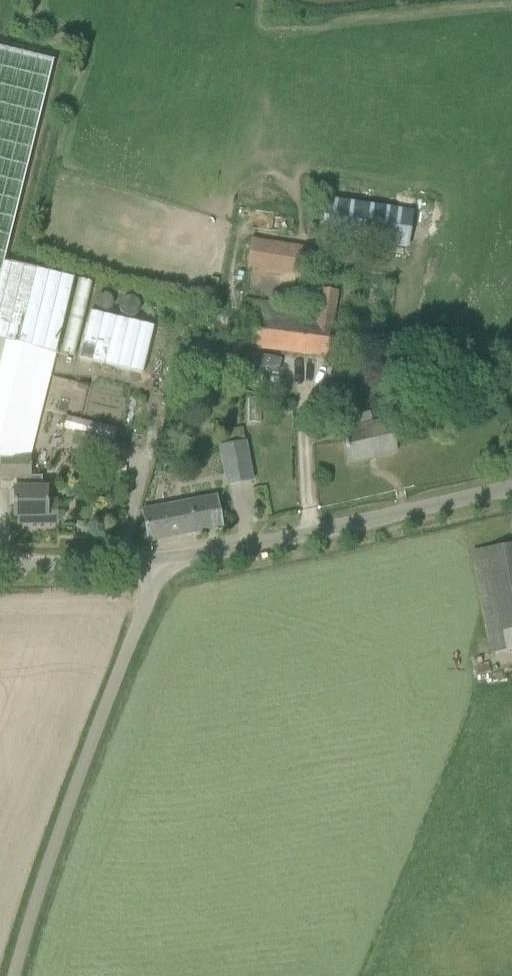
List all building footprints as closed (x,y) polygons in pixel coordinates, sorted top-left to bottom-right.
[(55,356),(74,279),(9,262),(58,63),(0,49),(0,342),(55,356)] [(331,183),(328,199),(323,235),(407,248),(415,196),(331,183)] [(294,217),(273,215),(271,231),(292,233),(294,217)] [(300,277),(304,247),(254,239),(250,269),(300,277)] [(74,310),(85,313),(93,280),(81,278),(74,310)] [(252,348),(327,357),(337,292),(310,288),(309,293),(306,293),(305,299),(308,300),(320,302),(319,309),(245,300),(243,315),(256,316),(252,348)] [(79,359),(133,372),(136,360),(146,362),(154,328),(90,313),(79,359)] [(1,458),(1,479),(15,479),(15,489),(14,489),(14,491),(10,491),(10,505),(14,505),(15,517),(29,517),(29,523),(57,523),(57,501),(47,502),(47,488),(42,488),(42,477),(31,477),(31,457),(55,356),(0,342),(0,458),(1,458)] [(136,360),(133,372),(143,374),(146,362),(136,360)] [(389,422),(371,426),(342,433),(348,464),(396,453),(389,422)] [(246,444),(217,450),(225,489),(254,483),(246,444)] [(143,511),(149,542),(222,528),(217,497),(143,511)] [(489,548),(507,651),(511,650),(511,544),(489,548)]
